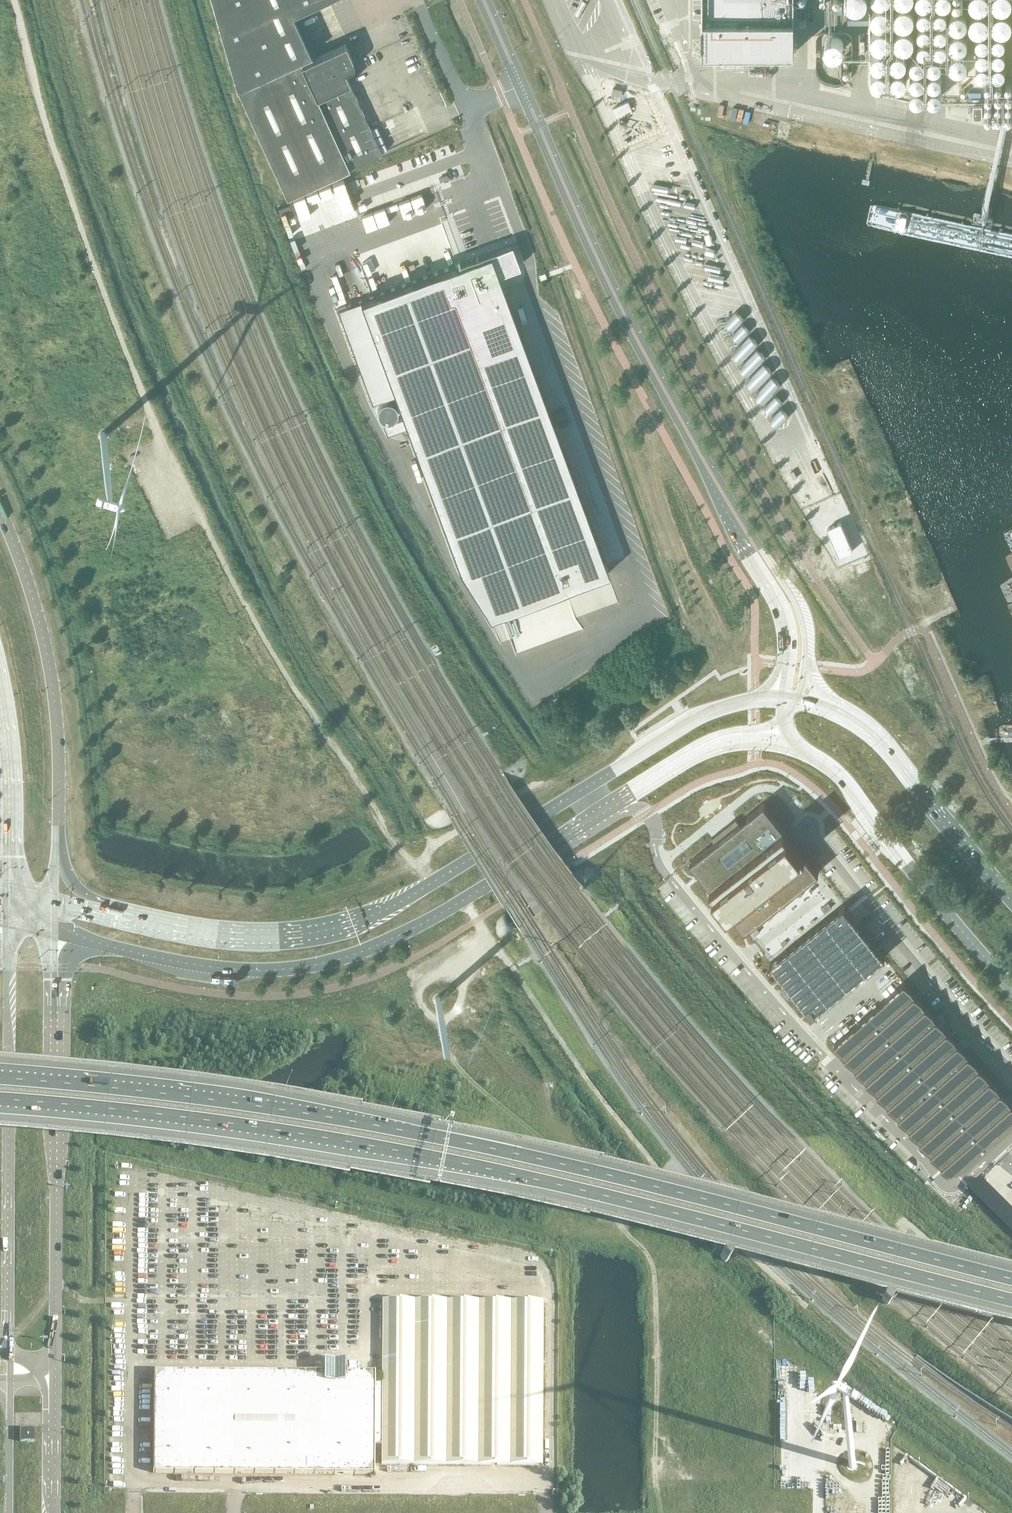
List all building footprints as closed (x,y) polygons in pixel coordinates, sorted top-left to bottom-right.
[(345,43),(312,58),(310,55),(312,54),(311,53),(310,54),(292,14),(322,0),(212,0),(237,87),(236,88),(237,89),(286,197),(382,154),(349,82),(350,82),(345,71),(351,69),(352,68),(353,67),(353,66),(354,66),(354,65),(354,64),(354,63),(354,62),(345,43)] [(794,0),(703,0),(703,52),(794,52),(794,0)] [(844,54),(844,34),(826,34),(826,54),(844,54)] [(628,101),(613,108),(617,116),(632,109),(628,101)] [(973,104),(973,108),(973,114),(982,114),(982,103),(973,103),(973,104)] [(422,140),(427,151),(444,144),(439,133),(422,140)] [(435,227),(425,230),(429,240),(439,236),(435,227)] [(513,244),(338,308),(372,402),(396,393),(405,417),(391,422),(395,433),(409,428),(461,571),(490,617),(609,574),(499,273),(521,265),(513,244)] [(585,392),(582,386),(576,389),(580,395),(585,392)] [(420,502),(413,489),(410,491),(416,504),(420,502)] [(840,522),(827,528),(840,555),(853,549),(840,522)] [(653,608),(648,599),(644,601),(648,610),(653,608)] [(763,802),(689,860),(744,930),(818,872),(763,802)] [(882,958),(885,956),(844,904),(770,962),(811,1014),(882,958)] [(834,1043),(953,1178),(1011,1125),(1011,1103),(904,981),(834,1043)] [(542,1465),(543,1301),(382,1300),(382,1383),(375,1383),(375,1373),(346,1373),(347,1362),(322,1361),(322,1363),(315,1363),(315,1372),(154,1371),(153,1473),(374,1474),(375,1444),(381,1444),(381,1464),(542,1465)] [(35,1442),(34,1429),(20,1429),(20,1442),(35,1442)]
